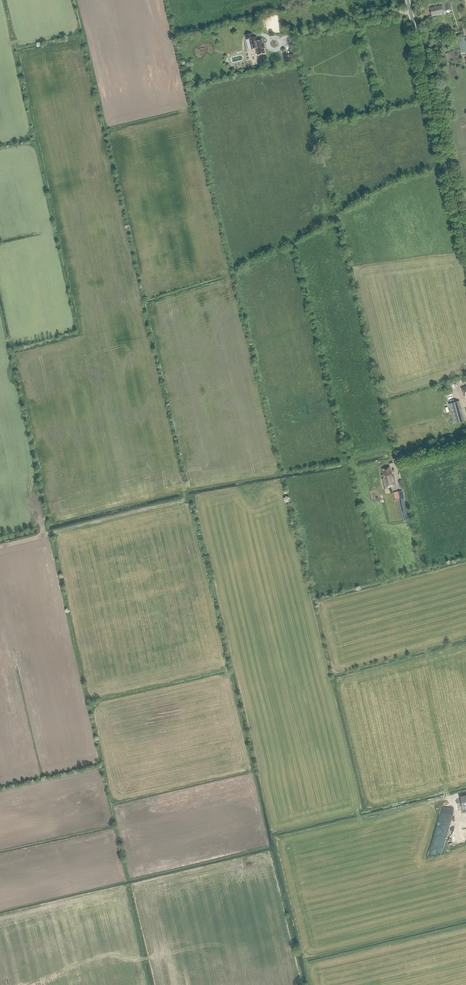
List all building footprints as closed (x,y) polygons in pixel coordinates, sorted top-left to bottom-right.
[(443,2),(444,6),(440,7),(430,9),(432,17),(442,14),(442,15),(446,14),(446,10),(451,9),(449,1),(443,2)] [(245,35),(246,40),(249,39),(251,49),(256,48),(257,55),(265,53),(264,49),(265,49),(264,44),(263,44),(262,40),(258,41),(257,37),(253,38),(252,34),(245,35)] [(454,423),(463,421),(458,401),(448,404),(454,423)] [(390,467),(381,469),(383,474),(381,475),(385,489),(396,486),(393,474),(392,474),(392,472),(391,472),(390,467)] [(408,519),(403,495),(402,490),(393,492),(395,499),(399,498),(404,521),(408,519)] [(443,855),(447,837),(433,834),(429,852),(443,855)]
